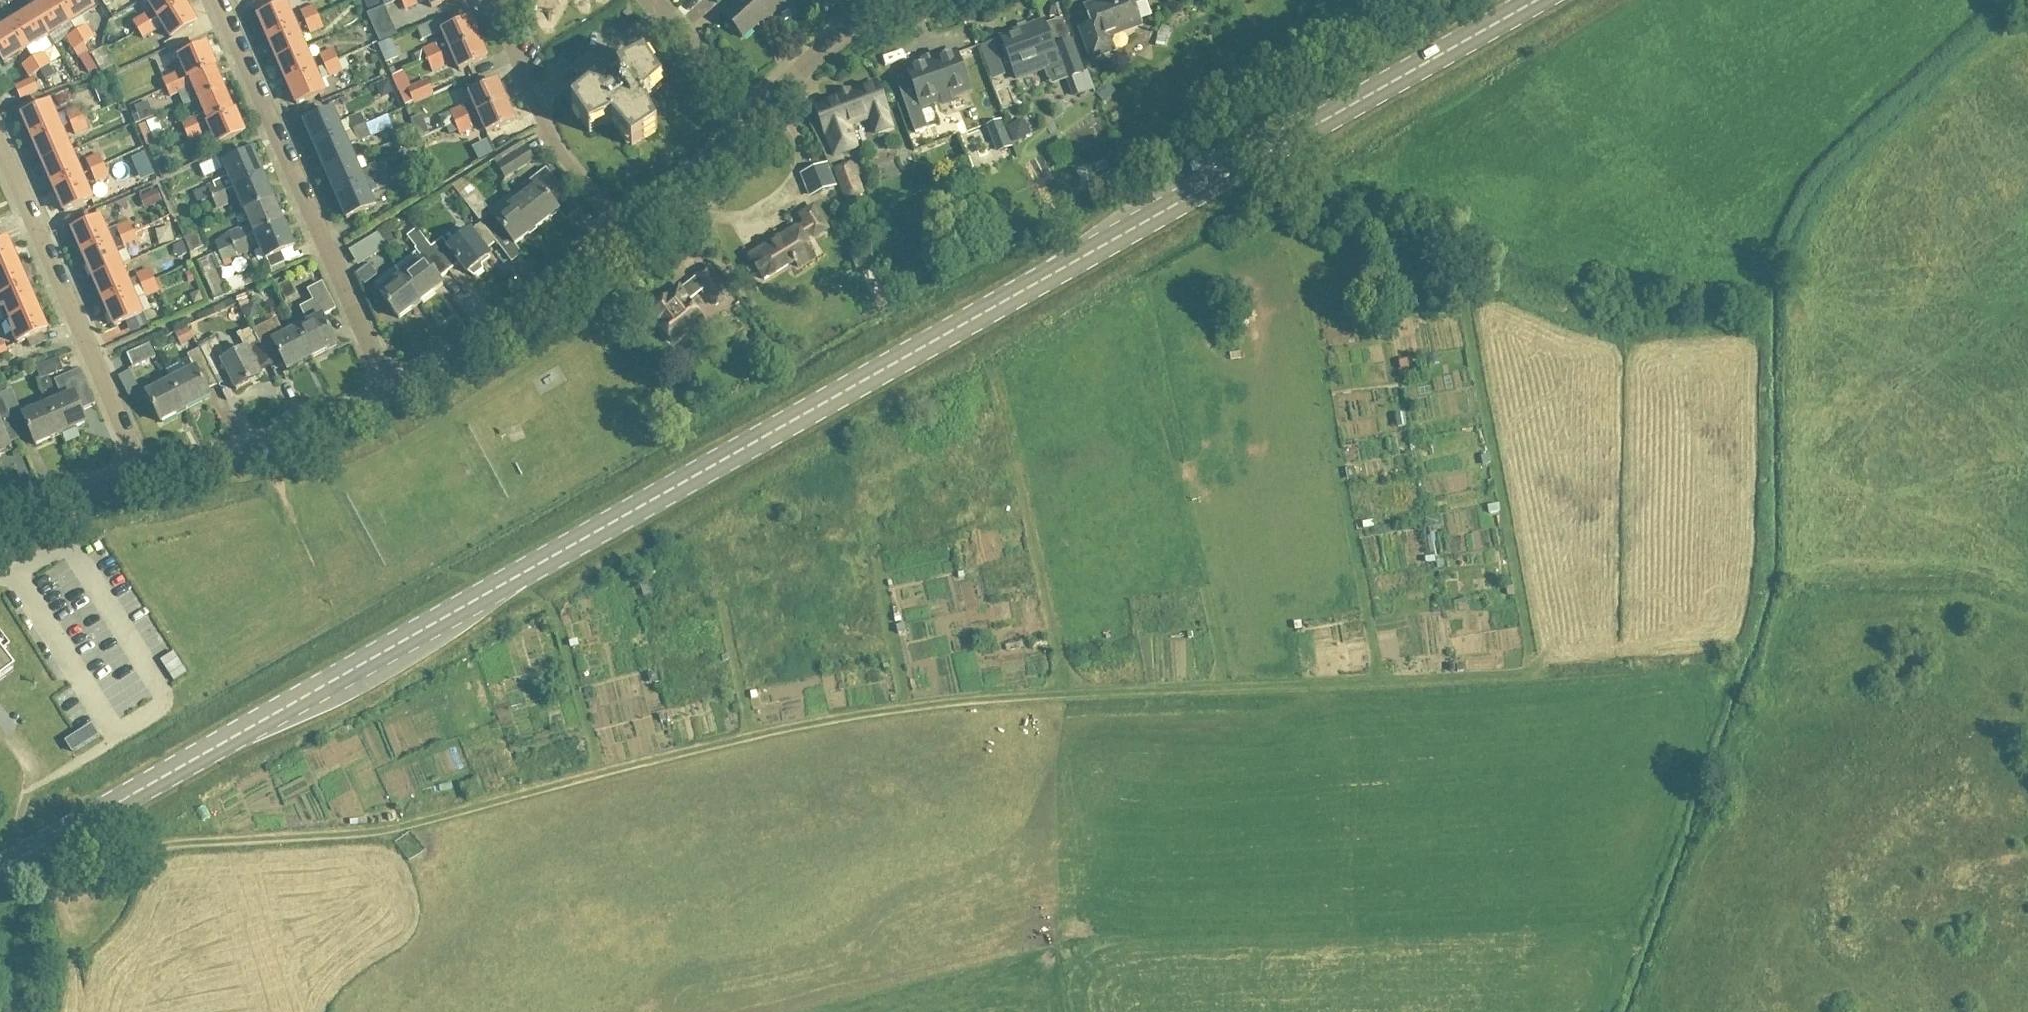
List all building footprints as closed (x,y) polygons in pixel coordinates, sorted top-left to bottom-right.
[(49,36),(70,23),(56,0),(35,13),(49,36)] [(88,0),(56,0),(70,23),(76,32),(83,45),(93,39),(80,17),(94,10),(88,0)] [(183,0),(149,0),(160,18),(184,2),(183,0)] [(368,9),(382,4),(380,0),(364,0),(368,9)] [(417,3),(416,0),(401,0),(405,9),(417,3)] [(725,14),(746,37),(765,19),(766,21),(786,3),(784,1),(782,0),(742,0),(725,14)] [(1108,36),(1140,24),(1131,0),(1100,0),(1085,6),(1092,24),(1080,28),(1091,58),(1113,50),(1108,36)] [(160,18),(151,24),(139,31),(144,40),(165,27),(173,38),(197,23),(184,2),(160,18)] [(269,38),(296,26),(286,4),(259,16),(269,38)] [(301,11),(306,22),(319,16),(314,5),(301,11)] [(717,6),(694,21),(704,36),(727,20),(717,6)] [(49,36),(35,13),(13,26),(28,49),(27,50),(33,59),(40,71),(50,65),(37,43),(49,36)] [(134,23),(139,31),(151,24),(146,15),(134,23)] [(325,28),(319,16),(306,22),(311,35),(325,28)] [(444,16),(430,23),(417,28),(422,39),(449,28),(444,16)] [(422,50),(427,62),(480,38),(471,19),(444,31),(447,39),(422,50)] [(1019,30),(1001,37),(1018,81),(1049,69),(1050,72),(1065,66),(1069,77),(1081,72),(1069,41),(1052,47),(1043,23),(1020,32),(1019,30)] [(0,31),(0,57),(4,63),(27,50),(28,49),(13,26),(11,25),(0,31)] [(278,60),(306,48),(296,26),(269,38),(278,60)] [(83,45),(76,32),(66,38),(67,40),(73,51),(75,50),(83,45)] [(431,71),(457,60),(461,70),(489,57),(480,38),(427,62),(431,71)] [(180,57),(189,80),(216,67),(206,45),(180,57)] [(278,60),(288,82),(315,70),(306,48),(278,60)] [(320,54),(325,65),(338,60),(333,48),(320,54)] [(911,74),(897,79),(916,132),(927,128),(921,110),(924,109),(939,103),(943,107),(952,104),(954,98),(969,92),(955,55),(910,71),(911,74)] [(23,65),(30,77),(40,71),(33,59),(23,65)] [(315,70),(288,82),(297,104),(325,92),(320,80),(343,70),(338,60),(325,65),(315,70)] [(596,87),(573,106),(591,132),(611,121),(633,146),(658,130),(655,123),(650,113),(644,101),(663,87),(654,73),(646,60),(619,72),(596,87)] [(198,102),(226,89),(216,67),(189,80),(180,84),(167,89),(170,97),(193,88),(198,102)] [(180,84),(176,75),(163,80),(167,89),(180,84)] [(21,98),(39,89),(33,78),(15,87),(21,98)] [(428,80),(408,89),(414,103),(434,95),(428,80)] [(480,112),(480,113),(508,101),(499,82),(471,94),(480,112)] [(826,101),(815,105),(823,126),(835,156),(850,149),(844,133),(851,131),(849,125),(870,117),(876,133),(892,127),(877,82),(826,101)] [(235,111),(226,89),(198,102),(207,124),(235,111)] [(455,124),(459,134),(484,123),(489,133),(516,120),(508,101),(480,113),(480,112),(467,118),(455,124)] [(62,130),(72,126),(71,124),(84,118),(79,107),(57,118),(50,103),(23,115),(35,140),(37,139),(61,128),(62,130)] [(467,118),(462,107),(450,112),(455,124),(467,118)] [(207,124),(197,128),(184,134),(189,144),(212,134),(217,146),(245,133),(235,111),(207,124)] [(349,120),(339,124),(333,111),(306,123),(316,148),(319,147),(319,148),(367,126),(361,113),(349,119),(349,120)] [(84,118),(71,124),(72,126),(76,134),(89,129),(84,118)] [(1004,132),(999,120),(988,124),(992,136),(1004,132)] [(149,148),(151,147),(164,142),(161,134),(155,137),(149,123),(141,126),(142,131),(149,148)] [(319,148),(329,171),(355,159),(349,145),(371,135),(367,126),(319,148)] [(47,162),(72,151),(62,130),(61,128),(37,139),(47,162)] [(522,148),(497,164),(506,178),(512,174),(531,162),(522,148)] [(82,174),(72,151),(47,162),(57,184),(54,185),(55,186),(82,174)] [(237,188),(262,177),(262,176),(264,175),(253,151),(226,163),(237,188)] [(87,159),(92,170),(105,164),(100,153),(87,159)] [(161,178),(172,173),(165,155),(154,160),(161,178)] [(355,159),(329,171),(339,193),(337,194),(338,195),(365,183),(355,159)] [(834,169),(846,201),(865,194),(853,161),(834,169)] [(387,173),(382,162),(370,168),(375,178),(387,173)] [(110,175),(105,164),(92,170),(97,181),(110,175)] [(802,173),(811,197),(836,187),(826,164),(802,173)] [(529,193),(518,201),(538,228),(561,210),(553,199),(563,192),(547,170),(524,187),(529,193)] [(392,183),(387,173),(375,178),(365,183),(338,195),(348,220),(377,208),(370,193),(392,183)] [(66,211),(93,199),(82,174),(55,186),(66,211)] [(273,200),(262,177),(237,188),(247,211),(273,200)] [(213,198),(226,193),(220,180),(207,186),(208,187),(212,197),(213,198)] [(212,197),(208,187),(194,193),(198,203),(212,197)] [(164,189),(148,190),(149,206),(165,205),(164,189)] [(516,245),(538,228),(518,201),(518,202),(511,193),(490,210),(476,192),(464,202),(481,224),(483,223),(498,242),(508,235),(516,245)] [(226,193),(213,198),(218,210),(231,205),(226,193)] [(257,233),(283,222),(273,200),(247,211),(253,225),(243,229),(230,234),(234,243),(246,238),(257,233)] [(816,239),(829,231),(815,208),(803,215),(808,224),(800,229),(799,228),(752,257),(766,280),(797,262),(800,268),(817,258),(806,239),(813,235),(816,239)] [(88,254),(135,233),(130,221),(116,227),(107,231),(101,218),(74,230),(85,254),(88,253),(88,254)] [(284,252),(296,246),(284,222),(283,222),(257,233),(246,238),(234,243),(240,256),(262,245),(268,259),(269,258),(274,268),(288,262),(284,252)] [(487,251),(498,242),(483,223),(481,224),(472,231),(471,229),(450,245),(444,238),(432,247),(450,271),(459,264),(467,274),(469,272),(474,276),(483,269),(480,264),(491,256),(487,251)] [(396,267),(421,301),(443,285),(439,279),(450,271),(432,247),(418,229),(407,237),(416,250),(395,266),(396,267)] [(140,242),(135,233),(88,254),(98,277),(123,266),(117,253),(140,242)] [(387,247),(378,233),(365,241),(373,255),(387,247)] [(18,264),(8,241),(0,244),(0,272),(18,264)] [(27,285),(18,264),(0,272),(0,296),(27,285)] [(105,299),(106,301),(155,279),(150,268),(137,274),(138,276),(129,280),(123,266),(98,277),(108,298),(105,299)] [(378,292),(390,307),(398,318),(421,301),(396,267),(372,284),(378,292)] [(649,310),(664,329),(662,335),(667,341),(673,340),(674,341),(687,331),(689,333),(706,320),(690,300),(704,289),(716,305),(729,296),(710,267),(695,276),(696,278),(681,289),(680,287),(649,310)] [(210,273),(220,297),(229,294),(219,269),(210,273)] [(155,279),(106,301),(117,325),(144,313),(138,298),(145,295),(147,298),(161,292),(155,279)] [(324,316),(337,309),(338,309),(325,282),(310,289),(316,301),(301,308),(309,324),(298,329),(312,357),(338,344),(324,316)] [(37,309),(27,285),(0,296),(0,299),(4,310),(7,308),(12,320),(37,309)] [(250,306),(253,317),(269,312),(266,301),(250,306)] [(37,309),(12,320),(17,331),(13,333),(19,344),(47,332),(37,309)] [(260,344),(270,365),(283,359),(288,369),(312,357),(298,329),(274,341),(272,337),(260,344)] [(200,348),(219,383),(231,377),(237,389),(263,376),(259,370),(270,365),(260,344),(248,349),(247,348),(226,359),(216,340),(200,348)] [(9,352),(3,341),(0,342),(0,355),(9,352)] [(155,357),(149,344),(126,355),(133,368),(155,357)] [(172,380),(186,408),(211,396),(207,389),(219,383),(200,348),(187,354),(195,368),(172,380)] [(59,358),(36,367),(41,379),(64,371),(59,358)] [(186,408),(172,380),(147,393),(161,421),(186,408)] [(11,448),(8,442),(19,438),(14,426),(10,416),(0,392),(0,452),(11,448)] [(48,403),(60,434),(86,423),(72,393),(48,403)] [(36,444),(60,434),(48,403),(22,414),(21,412),(10,416),(14,426),(19,438),(30,433),(36,444)] [(12,670),(7,663),(0,653),(0,679),(12,670)]
